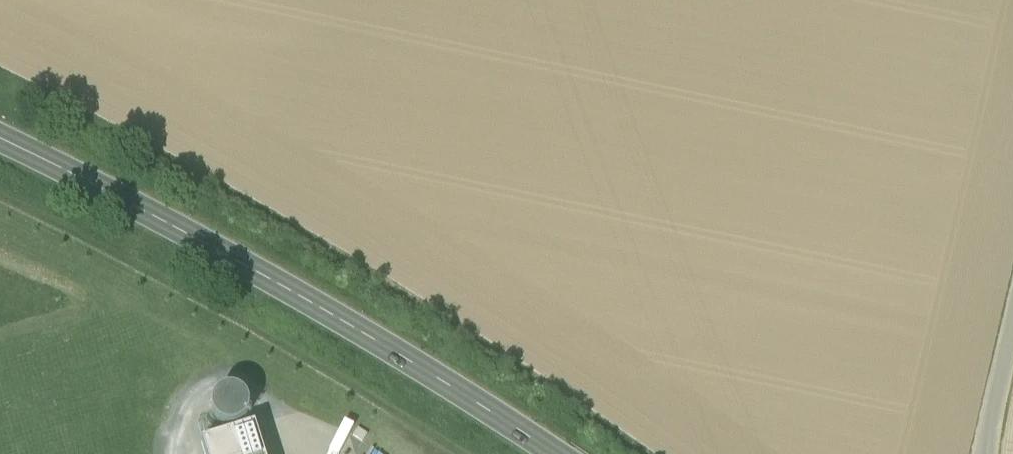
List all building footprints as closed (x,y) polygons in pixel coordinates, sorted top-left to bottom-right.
[(216,398),(211,412),(217,424),(231,429),(244,423),(248,410),(242,397),(229,392),(216,398)] [(255,427),(202,444),(205,453),(263,453),(255,427)] [(358,430),(353,437),(363,443),(368,435),(358,430)]
